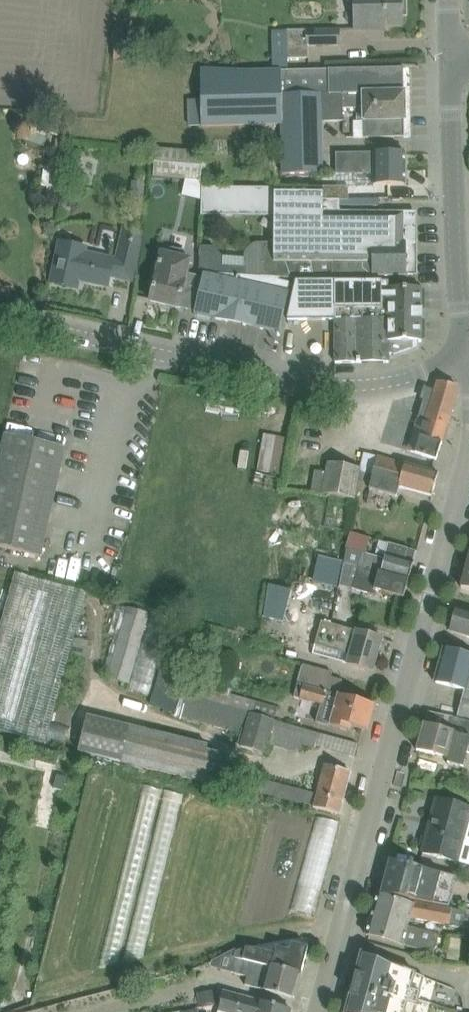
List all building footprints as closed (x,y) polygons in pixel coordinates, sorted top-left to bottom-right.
[(355,29),(371,29),(371,25),(403,25),(402,12),(404,12),(404,0),(354,0),(355,29)] [(268,72),(309,71),(307,46),(342,45),(341,29),(313,30),(270,32),(272,58),(268,58),(268,72)] [(366,106),(366,121),(354,121),(354,137),(366,137),(366,139),(406,138),(405,68),(309,71),(268,72),(205,69),(203,100),(188,100),(188,126),(202,126),(202,122),(283,121),(284,173),(322,172),(321,119),(344,119),(344,107),(366,106)] [(156,149),(154,178),(203,182),(205,153),(156,149)] [(376,174),(376,186),(406,185),(406,153),(363,153),(338,152),(337,172),(376,174)] [(145,174),(131,172),(127,215),(142,217),(146,183),(144,183),(145,174)] [(47,174),(42,187),(59,193),(64,180),(47,174)] [(340,200),(348,200),(348,186),(322,187),(322,200),(340,200)] [(277,277),(316,280),(316,277),(407,276),(407,275),(413,275),(413,244),(406,244),(406,243),(402,243),(402,234),(405,234),(405,212),(340,213),(340,200),(322,200),(322,187),(275,188),(275,194),(254,193),(253,223),(274,223),(274,243),(257,243),(254,244),(247,251),(245,255),(244,267),(223,266),(223,256),(214,246),(200,245),(199,272),(204,273),(277,277)] [(205,189),(189,188),(187,205),(204,207),(205,189)] [(224,190),(205,189),(204,207),(223,208),(224,190)] [(108,286),(110,275),(132,280),(142,233),(122,228),(115,261),(87,254),(88,248),(61,242),(52,283),(77,288),(78,280),(108,286)] [(165,252),(160,251),(155,282),(150,301),(179,308),(195,312),(203,277),(187,273),(191,259),(185,257),(181,251),(171,249),(165,252)] [(204,276),(203,277),(195,312),(194,314),(280,333),(290,293),(290,282),(237,275),(228,275),(227,281),(204,276)] [(299,281),(291,319),(335,319),(335,363),(389,363),(389,359),(393,358),(396,357),(398,357),(400,356),(402,355),(404,355),(407,354),(409,353),(411,352),(413,351),(415,350),(419,349),(419,342),(422,342),(422,340),(422,338),(421,338),(421,320),(423,320),(423,319),(422,319),(422,311),(423,311),(423,310),(421,310),(421,292),(422,292),(422,288),(413,288),(389,288),(389,281),(335,281),(299,281)] [(410,450),(438,459),(459,386),(438,380),(432,400),(425,398),(410,450)] [(330,450),(319,450),(317,468),(345,470),(347,437),(331,436),(330,450)] [(3,437),(0,450),(0,546),(44,555),(66,450),(3,437)] [(433,496),(440,473),(379,455),(369,488),(398,496),(401,487),(433,496)] [(319,564),(344,566),(345,538),(320,537),(319,564)] [(386,551),(381,568),(412,577),(417,560),(386,551)] [(273,564),(268,604),(290,606),(294,566),(273,564)] [(375,588),(406,597),(412,577),(381,568),(375,588)] [(14,572),(0,622),(0,729),(44,740),(86,591),(14,572)] [(128,585),(110,659),(135,665),(153,592),(128,585)] [(458,609),(451,631),(468,636),(468,613),(458,609)] [(345,662),(375,671),(385,636),(324,619),(317,644),(348,653),(345,662)] [(446,646),(436,681),(468,690),(468,653),(446,646)] [(306,664),(306,680),(330,679),(329,664),(306,664)] [(317,735),(322,712),(278,702),(281,692),(241,683),(240,687),(228,684),(231,674),(227,673),(224,686),(214,683),(209,705),(274,719),(273,724),(317,735)] [(320,703),(333,706),(337,687),(324,685),(320,703)] [(369,736),(378,703),(340,693),(331,726),(369,736)] [(225,750),(90,719),(83,752),(218,782),(225,750)] [(468,764),(468,763),(468,735),(425,723),(417,751),(468,764)] [(312,807),(341,815),(354,771),(325,763),(312,807)] [(460,862),(468,828),(468,806),(437,797),(422,853),(460,862)] [(381,891),(415,901),(424,868),(390,859),(381,891)] [(381,891),(375,913),(408,923),(415,901),(381,891)] [(369,935),(402,944),(408,923),(375,913),(369,935)] [(272,953),(269,966),(300,974),(308,945),(294,942),(292,950),(278,946),(276,954),(272,953)] [(347,1011),(381,1011),(394,960),(362,953),(347,1011)] [(262,988),(294,997),(300,974),(269,966),(262,988)] [(293,1011),(224,991),(219,1011),(223,1011),(293,1011)]
